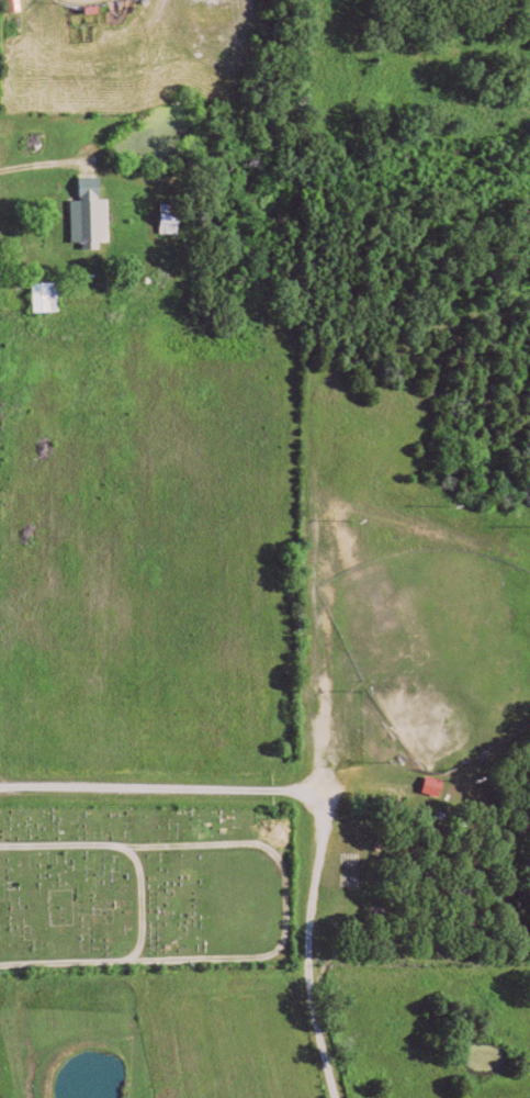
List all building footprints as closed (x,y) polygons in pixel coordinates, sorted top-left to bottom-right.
[(77,242),(89,241),(89,249),(114,249),(113,199),(108,199),(107,177),(85,177),(86,200),(77,200),(77,242)] [(65,311),(64,282),(39,283),(40,312),(65,311)] [(428,790),(445,795),(450,779),(432,774),(428,790)]
